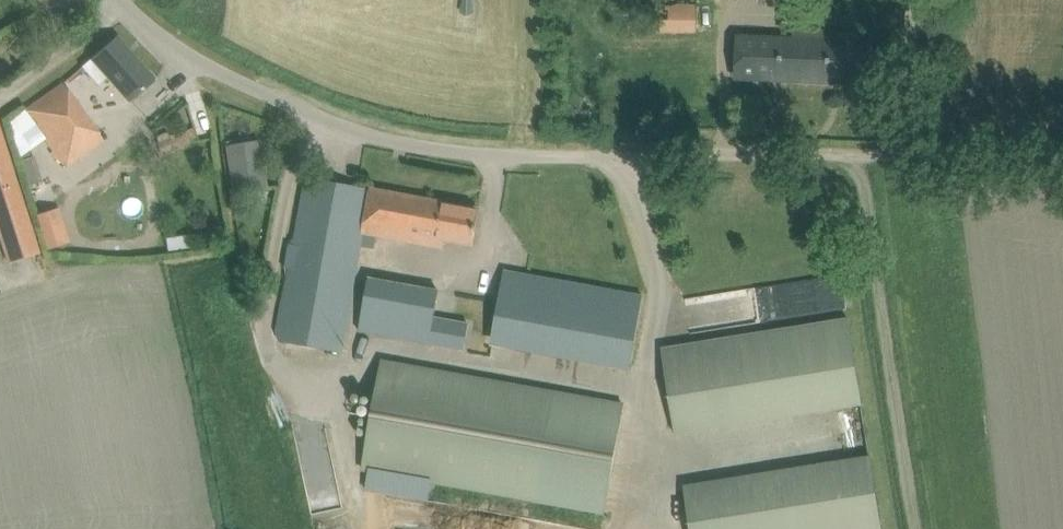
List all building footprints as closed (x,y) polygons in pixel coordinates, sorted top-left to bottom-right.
[(701,32),(700,2),(659,3),(660,33),(701,32)] [(739,37),(738,56),(738,77),(869,83),(871,33),(794,30),(794,39),(739,37)] [(117,36),(91,59),(82,67),(99,86),(108,78),(129,102),(155,79),(117,36)] [(24,109),(8,122),(19,157),(45,138),(59,157),(67,168),(101,143),(95,132),(63,84),(25,111),(24,109)] [(8,262),(41,252),(0,123),(0,235),(8,262)] [(227,147),(235,195),(266,190),(258,142),(227,147)] [(288,268),(275,340),(342,353),(364,233),(363,233),(371,189),(305,177),(294,239),(290,239),(289,244),(288,244),(284,268),(288,268)] [(371,189),(363,233),(364,233),(417,243),(418,235),(472,245),(479,209),(371,189)] [(37,212),(46,249),(71,243),(62,206),(37,212)] [(508,269),(494,345),(635,369),(648,293),(508,269)] [(439,289),(370,276),(360,330),(430,342),(439,289)] [(676,435),(863,405),(848,318),(662,348),(676,435)] [(383,357),(363,469),(605,513),(624,401),(383,357)] [(870,454),(684,484),(692,528),(882,528),(870,454)]
